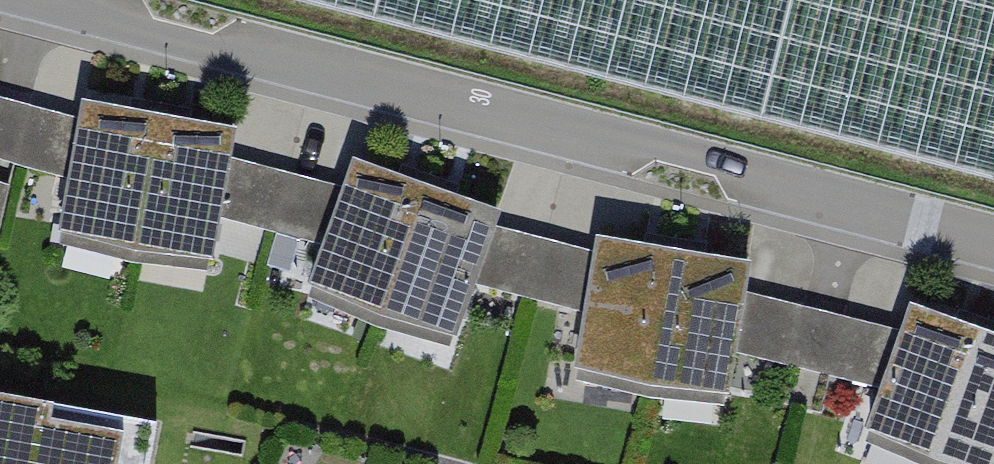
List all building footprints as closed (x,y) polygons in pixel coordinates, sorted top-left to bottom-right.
[(993,180),(993,0),(262,0),(993,180)] [(157,100),(80,88),(60,214),(137,226),(157,100)] [(38,130),(43,103),(0,94),(0,154),(42,162),(48,131),(38,130)] [(233,112),(157,100),(137,226),(214,238),(233,112)] [(427,170),(357,146),(310,282),(379,306),(427,170)] [(496,195),(427,170),(379,306),(448,330),(496,195)] [(667,238),(595,226),(570,366),(642,379),(667,238)] [(739,251),(667,238),(642,379),(714,392),(739,251)] [(981,317),(911,292),(863,427),(932,452),(981,317)] [(981,317),(932,452),(965,463),(993,463),(993,322),(981,317)] [(145,411),(0,387),(0,463),(136,463),(145,411)]
